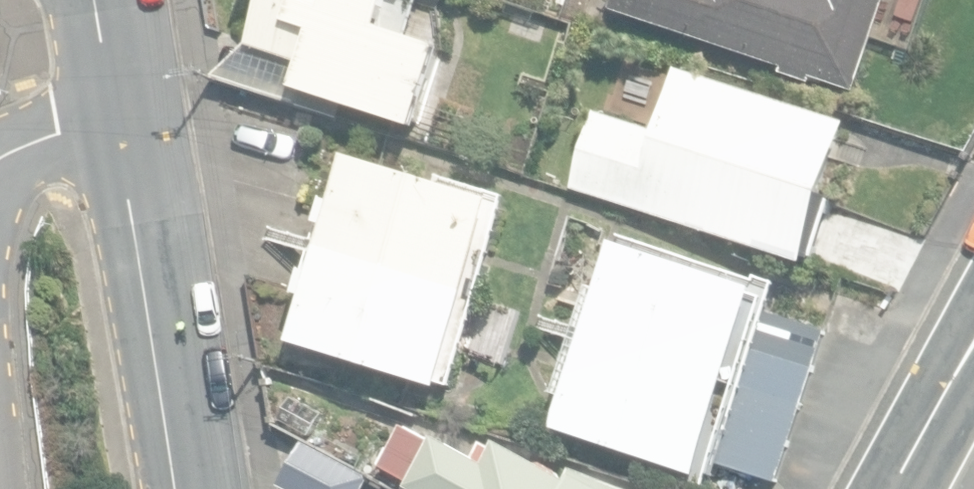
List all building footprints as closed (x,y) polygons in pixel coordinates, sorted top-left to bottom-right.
[(429,130),(450,52),(411,36),(415,4),(439,9),(447,0),(268,0),(254,47),(250,45),(215,82),(344,119),(347,108),(429,130)] [(857,93),(890,0),(616,0),(613,8),(787,68),(785,74),(812,83),(814,78),(857,93)] [(575,190),(808,264),(838,172),(852,125),(681,70),(661,133),(600,114),(581,172),(575,190)] [(297,344),(444,389),(501,204),(501,203),(399,172),(354,158),(350,172),(340,203),(329,200),(321,228),(331,231),(297,344)] [(558,429),(705,478),(766,294),(618,245),(558,429)] [(720,462),(782,482),(831,331),(769,311),(720,462)] [(578,472),(572,482),(502,444),(489,467),(439,438),(437,442),(407,426),(384,467),(414,484),(412,488),(415,488),(619,488),(578,472)] [(287,488),(364,488),(370,479),(306,443),(282,486),(287,488)]
